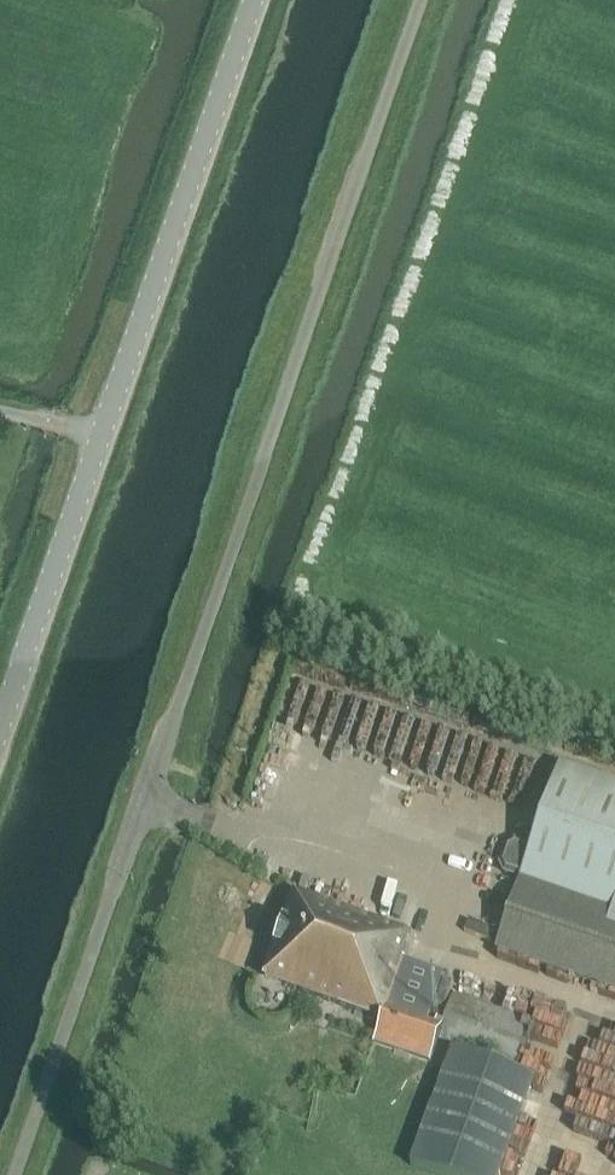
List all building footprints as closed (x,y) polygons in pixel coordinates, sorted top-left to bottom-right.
[(614,990),(614,782),(560,763),(496,949),(614,990)] [(518,879),(523,863),(486,853),(482,870),(518,879)] [(408,935),(409,932),(312,899),(295,893),(265,975),(381,1017),(377,1030),(435,1050),(439,1039),(516,1065),(531,1018),(453,991),(443,1019),(416,1010),(420,998),(408,993),(392,988),(401,961),(409,936),(408,935)] [(470,940),(483,944),(490,920),(477,917),(470,940)] [(460,986),(467,962),(454,959),(447,982),(460,986)] [(392,988),(408,993),(417,967),(401,961),(392,988)] [(444,1174),(500,1174),(534,1078),(452,1048),(410,1163),(444,1174)] [(550,1174),(575,1174),(589,1132),(566,1125),(550,1174)] [(602,1152),(592,1149),(585,1174),(596,1174),(602,1152)]
